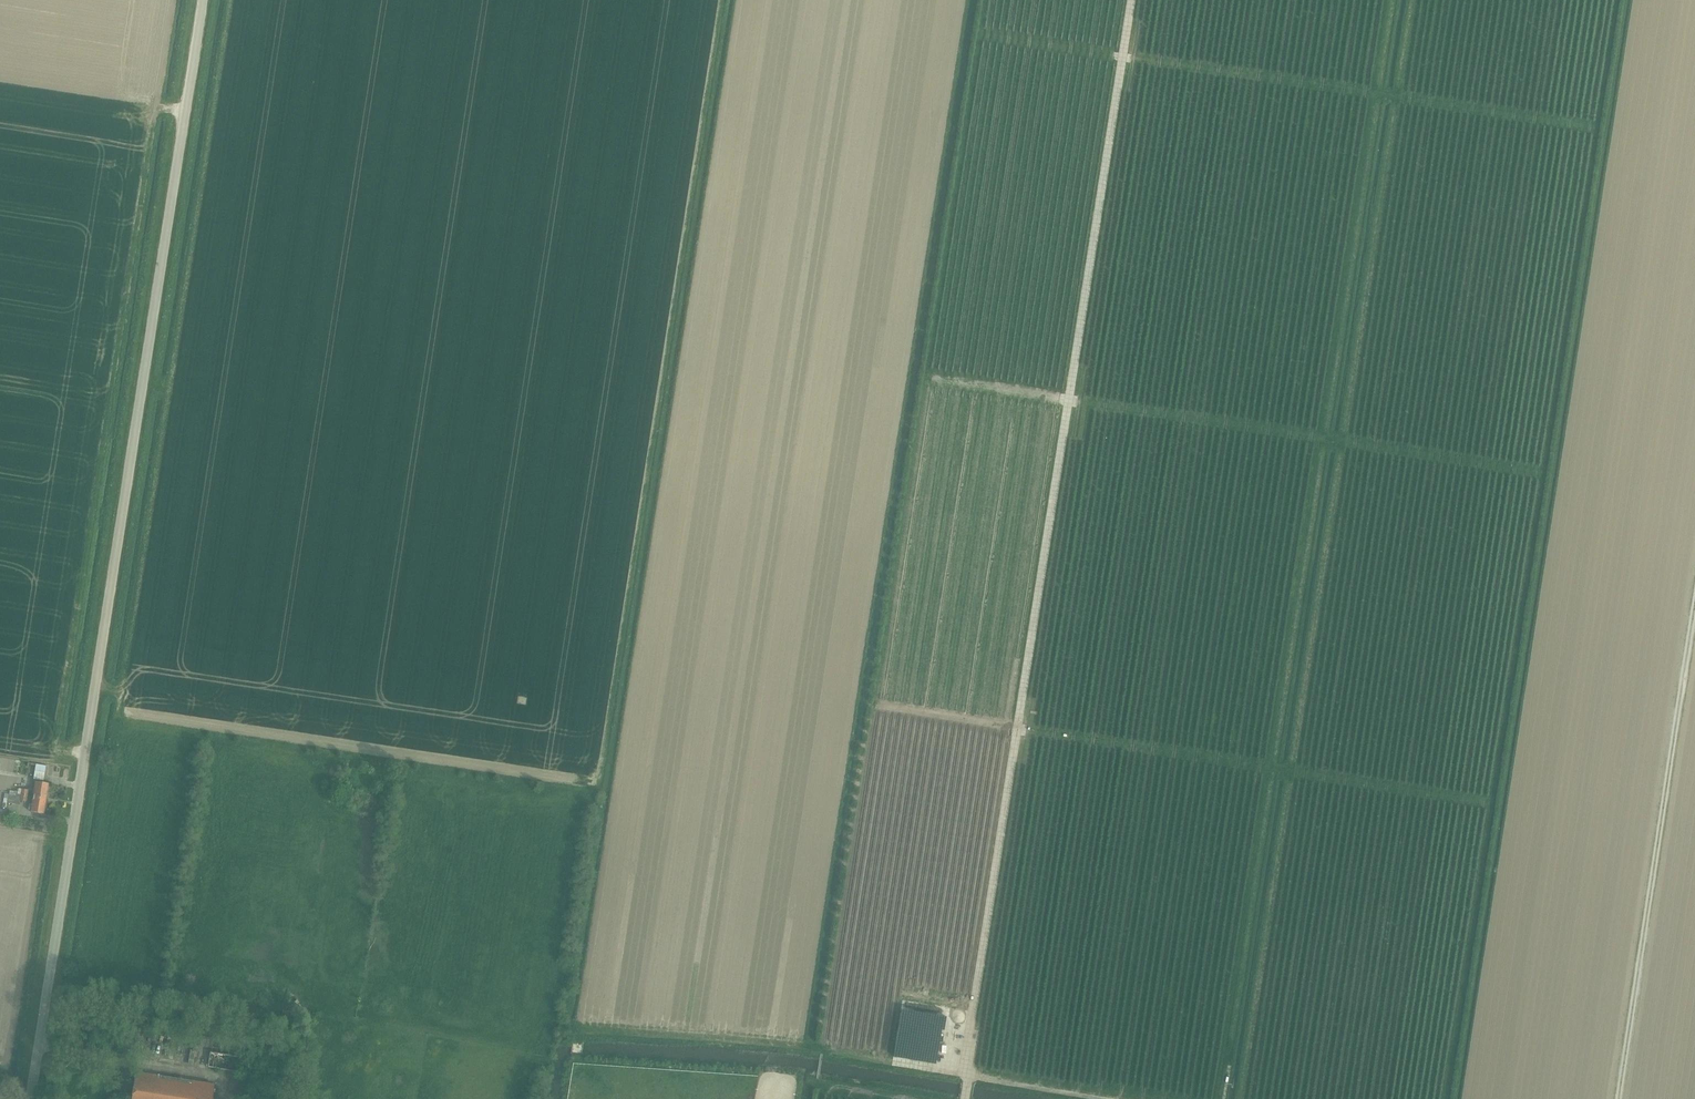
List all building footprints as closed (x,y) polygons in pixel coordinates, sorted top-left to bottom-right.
[(46,766),(36,764),(33,778),(43,780),(46,766)] [(35,781),(32,796),(46,798),(49,783),(35,781)] [(26,801),(28,790),(18,788),(18,794),(9,792),(9,794),(5,793),(2,807),(6,807),(7,798),(8,799),(8,803),(20,805),(20,800),(26,801)] [(44,813),(46,798),(32,796),(30,811),(44,813)] [(214,1032),(213,1040),(242,1045),(244,1037),(214,1032)] [(242,1045),(213,1040),(212,1040),(211,1051),(210,1051),(208,1066),(239,1071),(242,1056),(241,1056),(243,1045),(242,1045)] [(214,1084),(135,1071),(131,1098),(212,1098),(214,1084)]
